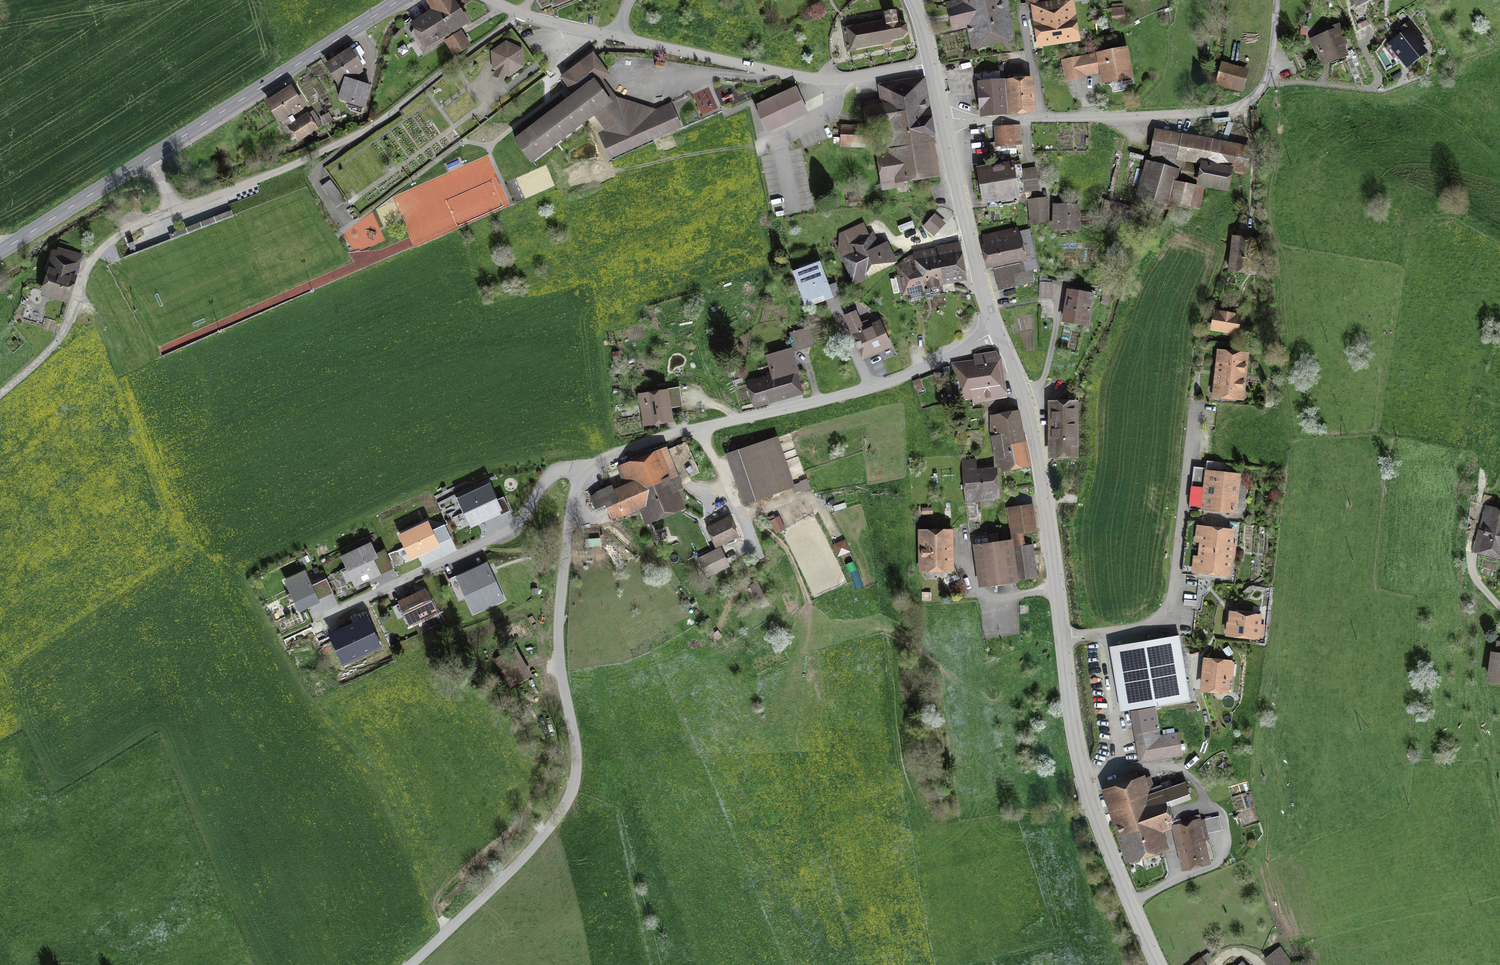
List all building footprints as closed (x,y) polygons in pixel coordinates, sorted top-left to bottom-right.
[(450,0),(430,0),(437,11),(416,25),(419,29),(412,33),(424,53),(442,42),(439,37),(464,21),(450,0)] [(948,4),(954,25),(972,21),(977,42),(1007,35),(999,0),(964,0),(948,4)] [(1067,1),(1066,2),(1066,3),(1032,8),(1033,16),(1038,15),(1042,46),(1073,41),(1073,37),(1074,37),(1069,3),(1067,3),(1067,1)] [(1123,7),(1110,9),(1112,23),(1124,22),(1123,7)] [(846,29),(849,49),(856,48),(891,42),(890,39),(902,37),(907,32),(906,25),(900,21),(897,22),(896,12),(884,14),(886,21),(852,27),(852,28),(846,29)] [(1394,59),(1399,55),(1408,65),(1426,51),(1418,42),(1422,39),(1409,23),(1402,28),(1406,32),(1386,48),(1394,59)] [(1311,40),(1322,65),(1345,55),(1341,44),(1345,43),(1338,25),(1330,28),(1331,32),(1311,40)] [(449,42),(456,54),(467,47),(460,36),(449,42)] [(1322,65),(1311,40),(1304,42),(1305,45),(1289,51),(1292,60),(1295,58),(1302,73),(1322,65)] [(514,70),(521,65),(520,50),(506,44),(494,52),(494,60),(514,70)] [(1065,64),(1068,79),(1082,77),(1082,73),(1097,70),(1096,65),(1101,64),(1104,81),(1121,78),(1120,75),(1130,73),(1126,49),(1078,58),(1079,62),(1065,64)] [(355,76),(362,71),(350,51),(329,65),(339,81),(353,72),(355,76)] [(561,77),(575,95),(516,140),(531,161),(588,118),(600,134),(610,157),(679,126),(670,105),(652,113),(651,110),(634,104),(625,111),(622,106),(616,111),(594,82),(602,76),(588,58),(561,77)] [(1245,92),(1251,71),(1226,65),(1221,86),(1245,92)] [(1029,80),(1028,74),(1009,76),(1012,110),(1032,109),(1029,80)] [(340,99),(353,103),(351,110),(361,113),(370,87),(349,80),(345,83),(340,99)] [(879,155),(884,182),(882,182),(882,184),(884,184),(885,188),(902,185),(901,179),(934,173),(933,169),(936,168),(934,148),(930,148),(920,83),(885,88),(887,106),(869,109),(869,106),(866,106),(869,128),(867,128),(867,132),(880,130),(879,125),(880,125),(885,154),(879,155)] [(983,113),(1003,111),(1001,83),(980,85),(981,97),(982,97),(983,113)] [(301,106),(290,90),(270,103),(280,120),(301,106)] [(767,130),(805,113),(795,90),(757,107),(767,130)] [(307,117),(291,128),(298,139),(315,128),(307,117)] [(1021,143),(1019,126),(995,129),(997,143),(989,144),(991,159),(1000,158),(999,151),(1015,149),(1014,144),(1021,143)] [(842,127),(841,143),(870,144),(870,138),(867,138),(867,132),(867,128),(842,127)] [(1205,162),(1202,182),(1225,186),(1229,166),(1236,168),(1235,172),(1244,174),(1249,149),(1157,132),(1154,149),(1179,154),(1178,157),(1205,162)] [(981,171),(986,199),(988,207),(1017,203),(1016,195),(1024,193),(1020,165),(981,171)] [(1024,191),(1038,189),(1035,168),(1021,170),(1024,191)] [(1197,172),(1182,169),(1179,182),(1195,185),(1197,172)] [(1166,202),(1170,186),(1159,183),(1155,198),(1166,202)] [(1173,204),(1199,209),(1203,191),(1177,185),(1173,204)] [(860,196),(849,198),(850,204),(861,203),(860,196)] [(1033,220),(1045,218),(1043,201),(1031,202),(1033,220)] [(1054,216),(1057,216),(1057,227),(1077,227),(1078,207),(1054,207),(1054,216)] [(923,226),(933,235),(944,224),(934,215),(923,226)] [(880,244),(873,229),(869,232),(864,221),(839,233),(838,251),(854,286),(870,278),(870,276),(899,263),(888,240),(880,244)] [(1032,270),(1038,269),(1029,229),(1016,232),(1015,230),(1014,231),(1014,232),(1000,235),(1000,233),(983,237),(989,264),(1013,259),(1016,274),(1012,274),(1015,285),(1034,281),(1032,270)] [(1251,270),(1254,242),(1251,242),(1252,234),(1238,232),(1234,268),(1251,270)] [(955,246),(936,249),(936,251),(939,264),(942,280),(963,276),(961,263),(958,264),(955,246)] [(939,264),(936,251),(919,254),(922,269),(902,273),(905,290),(924,287),(923,283),(930,282),(927,266),(939,264)] [(46,293),(66,298),(71,278),(70,278),(75,260),(58,255),(53,272),(52,272),(48,283),(47,282),(45,289),(47,290),(46,293)] [(829,285),(820,262),(793,271),(806,307),(840,294),(836,283),(829,285)] [(927,266),(930,282),(942,280),(939,264),(927,266)] [(1039,298),(1050,298),(1051,279),(1040,277),(1039,298)] [(1090,310),(1092,293),(1071,290),(1066,319),(1083,322),(1085,309),(1090,310)] [(690,319),(688,309),(665,313),(667,323),(690,319)] [(879,324),(864,330),(855,311),(844,316),(862,356),(888,345),(879,324)] [(1216,313),(1214,328),(1236,332),(1238,317),(1216,313)] [(792,333),(796,348),(812,344),(807,329),(792,333)] [(752,385),(757,402),(802,389),(791,350),(768,357),(774,378),(752,385)] [(1217,384),(1220,384),(1219,395),(1216,394),(1215,397),(1228,398),(1228,395),(1238,396),(1239,387),(1242,387),(1245,365),(1242,365),(1243,355),(1233,354),(1233,351),(1220,350),(1220,353),(1224,354),(1223,363),(1219,363),(1217,384)] [(956,382),(999,374),(996,356),(953,363),(956,382)] [(999,374),(956,382),(943,384),(945,396),(959,393),(960,397),(979,393),(980,400),(1003,396),(999,374)] [(647,407),(650,421),(667,419),(663,389),(639,392),(642,408),(647,407)] [(680,392),(667,394),(670,408),(683,406),(680,392)] [(721,402),(708,399),(706,408),(720,410),(721,402)] [(1078,458),(1078,400),(1048,400),(1048,458),(1078,458)] [(1030,465),(1019,413),(990,419),(1001,471),(1030,465)] [(792,485),(775,438),(729,455),(747,502),(792,485)] [(618,514),(644,503),(650,517),(678,505),(672,490),(682,486),(680,481),(701,472),(687,441),(620,470),(625,481),(607,489),(618,514)] [(976,474),(974,461),(962,461),(966,522),(979,521),(979,501),(996,500),(993,472),(976,474)] [(1197,468),(1192,510),(1207,512),(1207,509),(1233,512),(1237,476),(1222,474),(1224,463),(1206,461),(1205,469),(1197,468)] [(510,511),(504,497),(495,501),(488,487),(461,500),(470,520),(488,512),(489,516),(499,511),(501,515),(510,511)] [(1487,506),(1481,530),(1487,532),(1486,539),(1483,538),(1481,547),(1483,547),(1483,549),(1499,554),(1499,509),(1487,506)] [(1014,538),(1026,536),(1039,534),(1034,508),(1009,512),(1014,538)] [(741,536),(730,514),(707,526),(717,547),(741,536)] [(428,524),(401,537),(410,557),(451,538),(445,524),(431,531),(428,524)] [(1229,548),(1231,531),(1205,528),(1203,548),(1235,552),(1235,549),(1229,548)] [(954,573),(954,531),(920,531),(920,573),(954,573)] [(1026,536),(1014,538),(1021,583),(1039,580),(1034,548),(1028,549),(1026,536)] [(1012,542),(976,548),(982,588),(1018,583),(1012,542)] [(374,557),(369,547),(350,556),(354,564),(349,566),(356,582),(391,566),(385,552),(374,557)] [(1235,552),(1203,548),(1200,570),(1227,573),(1229,556),(1234,556),(1235,552)] [(701,559),(709,574),(727,565),(720,550),(701,559)] [(486,566),(459,578),(474,611),(501,598),(486,566)] [(286,582),(299,609),(317,600),(304,573),(286,582)] [(401,603),(410,622),(433,611),(424,592),(401,603)] [(1259,616),(1232,613),(1230,624),(1235,625),(1234,634),(1257,637),(1259,616)] [(365,619),(329,636),(342,663),(378,646),(365,619)] [(1123,644),(1133,709),(1190,699),(1180,635),(1123,644)] [(515,651),(497,661),(509,683),(527,673),(515,651)] [(1206,659),(1203,689),(1226,692),(1229,662),(1206,659)] [(1161,736),(1156,707),(1134,711),(1142,762),(1182,755),(1179,733),(1161,736)] [(1171,822),(1164,801),(1189,793),(1185,782),(1163,789),(1161,785),(1154,788),(1150,776),(1140,779),(1137,772),(1108,782),(1132,854),(1162,845),(1156,826),(1171,822)] [(1205,825),(1204,820),(1201,820),(1199,814),(1186,817),(1187,823),(1177,826),(1185,865),(1206,861),(1198,826),(1205,825)] [(1261,956),(1267,964),(1288,964),(1291,963),(1278,945),(1261,956)]
